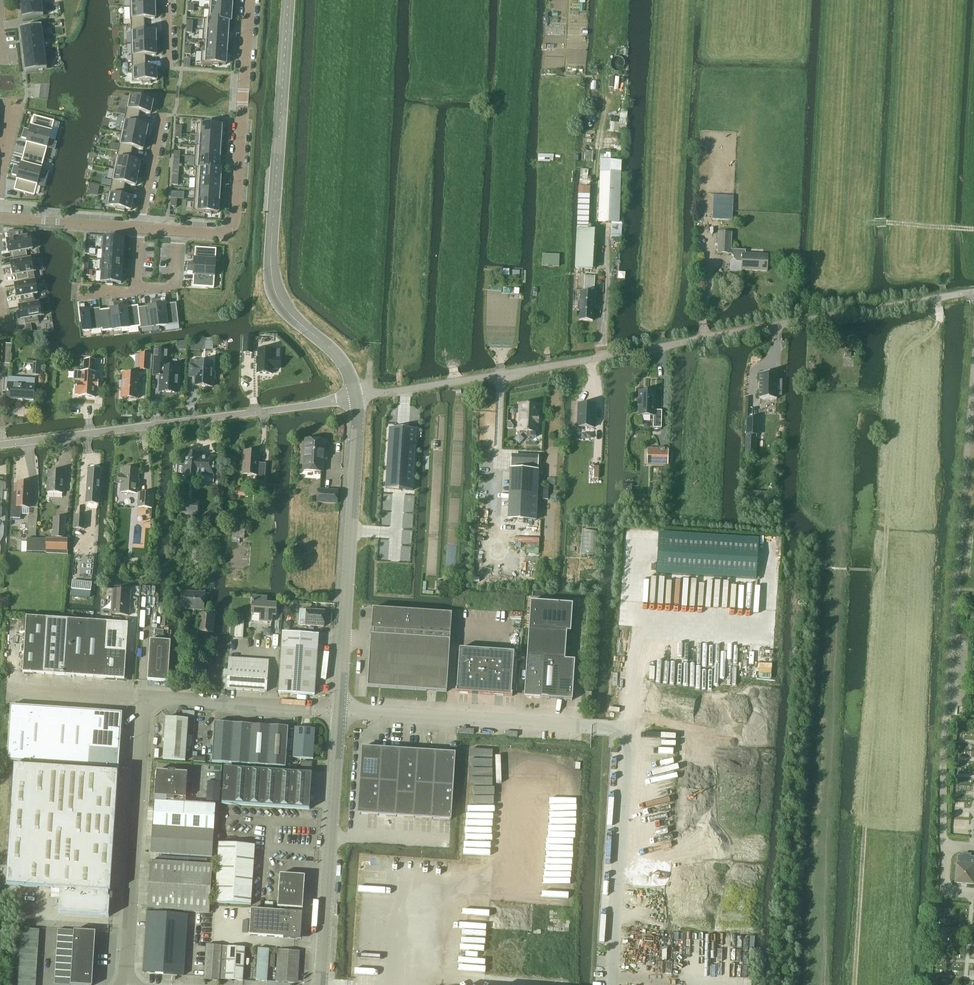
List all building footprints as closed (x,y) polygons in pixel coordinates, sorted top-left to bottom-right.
[(209,9),(232,11),(232,0),(230,0),(210,0),(209,9)] [(42,5),(20,8),(22,19),(44,16),(42,5)] [(155,7),(130,8),(131,26),(144,26),(144,20),(155,19),(155,7)] [(209,9),(208,20),(229,21),(231,22),(232,11),(209,9)] [(204,20),(203,31),(228,32),(229,21),(208,20),(204,20)] [(21,39),(43,37),(41,26),(20,28),(21,39)] [(144,26),(131,26),(131,45),(156,44),(156,32),(144,32),(144,26)] [(203,31),(202,42),(205,42),(228,43),(228,32),(203,31)] [(23,50),(44,48),(43,37),(21,39),(23,50)] [(205,42),(204,52),(227,54),(228,43),(205,42)] [(156,44),(131,45),(132,63),(145,63),(145,56),(156,56),(156,44)] [(24,61),(45,58),(44,48),(23,50),(24,61)] [(202,52),(201,63),(212,64),(212,66),(219,66),(219,64),(226,65),(227,54),(204,52),(202,52)] [(45,58),(24,61),(25,72),(47,70),(47,69),(45,58)] [(145,63),(132,63),(133,81),(142,81),(142,84),(151,83),(150,81),(157,80),(157,69),(145,69),(145,63)] [(129,98),(125,116),(138,118),(139,112),(151,115),(153,102),(129,98)] [(611,122),(610,131),(626,132),(627,110),(621,110),(620,114),(619,123),(611,122)] [(23,129),(22,133),(28,135),(49,140),(54,121),(33,116),(29,130),(23,129)] [(125,116),(122,133),(146,138),(148,126),(136,124),(138,118),(125,116)] [(197,125),(197,136),(200,136),(221,138),(222,126),(215,126),(215,124),(208,123),(208,125),(197,125)] [(22,133),(21,138),(27,140),(23,153),(23,154),(44,159),(47,148),(55,150),(57,142),(55,142),(49,140),(28,135),(22,133)] [(122,133),(118,152),(130,154),(132,148),(143,150),(146,138),(122,133)] [(200,136),(199,147),(220,148),(221,138),(200,136)] [(195,146),(195,157),(220,159),(220,148),(199,147),(195,146)] [(118,152),(114,169),(138,174),(141,163),(129,161),(130,154),(118,152)] [(14,166),(13,170),(39,177),(44,159),(23,154),(20,167),(14,166)] [(195,157),(194,168),(196,168),(219,170),(220,159),(195,157)] [(600,174),(598,223),(608,223),(611,223),(611,242),(619,242),(620,235),(621,236),(622,223),(621,223),(618,223),(620,175),(621,161),(611,161),(600,161),(600,174)] [(196,168),(195,179),(220,181),(221,170),(219,170),(196,168)] [(114,169),(111,187),(123,190),(124,183),(136,186),(138,174),(114,169)] [(577,229),(575,269),(578,269),(582,269),(587,269),(592,269),(594,230),(588,230),(590,186),(587,186),(589,170),(582,169),(580,169),(579,187),(578,187),(577,229)] [(13,170),(11,175),(17,177),(14,191),(34,196),(37,186),(45,188),(46,185),(47,179),(39,177),(13,170)] [(195,179),(195,190),(220,192),(220,181),(195,179)] [(111,187),(107,206),(116,208),(116,210),(124,212),(124,209),(131,211),(133,199),(122,197),(123,190),(111,187)] [(195,190),(194,201),(219,202),(220,192),(195,190)] [(713,196),(712,220),(732,221),(733,197),(713,196)] [(194,201),(193,211),(204,212),(204,214),(211,215),(211,212),(218,213),(219,202),(194,201)] [(718,233),(717,254),(730,254),(733,255),(733,259),(736,262),(742,263),(741,270),(766,272),(767,256),(745,255),(745,251),(730,250),(731,233),(728,233),(728,229),(721,229),(721,233),(718,233)] [(10,241),(7,241),(9,254),(12,253),(13,259),(30,256),(29,250),(35,249),(33,237),(27,238),(26,232),(26,231),(8,231),(10,241)] [(101,238),(101,249),(119,251),(123,251),(123,246),(124,240),(101,238)] [(188,262),(187,268),(215,270),(216,249),(195,248),(194,263),(188,262)] [(100,260),(118,261),(122,262),(123,251),(119,251),(101,249),(101,250),(103,250),(102,260),(100,260)] [(543,255),(542,266),(559,267),(559,255),(543,255)] [(37,259),(11,263),(13,276),(16,275),(17,281),(31,279),(30,273),(39,271),(37,259)] [(100,261),(99,271),(118,272),(122,272),(122,262),(118,261),(100,260),(100,261)] [(187,268),(187,272),(194,272),(193,287),(214,288),(215,270),(187,268)] [(99,271),(102,272),(101,282),(106,283),(106,285),(113,285),(113,283),(117,283),(121,284),(122,273),(122,272),(118,272),(99,271)] [(584,280),(584,291),(594,292),(594,280),(584,280)] [(38,281),(15,285),(17,298),(20,298),(21,303),(38,300),(37,295),(40,294),(38,281)] [(577,302),(577,311),(579,311),(579,321),(592,321),(593,293),(580,293),(580,302),(577,302)] [(161,300),(156,301),(159,327),(178,325),(176,304),(161,306),(161,300)] [(152,307),(138,308),(140,327),(140,329),(159,327),(156,301),(151,301),(152,307)] [(100,311),(99,311),(101,330),(102,332),(106,331),(117,330),(121,330),(118,302),(114,303),(113,303),(114,309),(103,310),(100,311)] [(122,302),(118,302),(121,330),(140,327),(138,308),(138,306),(123,308),(122,302)] [(45,303),(19,307),(21,320),(24,320),(25,325),(42,322),(41,317),(47,316),(45,303)] [(84,304),(80,305),(80,311),(82,332),(94,331),(101,330),(99,311),(99,309),(92,310),(85,311),(84,304)] [(243,336),(243,353),(253,354),(254,337),(243,336)] [(257,349),(256,374),(273,374),(273,370),(279,370),(279,358),(273,358),(274,350),(257,349)] [(154,363),(153,376),(160,376),(160,392),(176,393),(177,386),(179,387),(179,377),(177,377),(178,369),(166,369),(168,351),(155,350),(154,351),(154,363)] [(140,354),(139,370),(149,371),(150,355),(140,354)] [(190,360),(189,377),(195,377),(194,387),(211,387),(212,380),(213,379),(214,372),(212,371),(212,363),(202,363),(201,361),(197,361),(190,360)] [(75,382),(74,397),(94,398),(95,383),(94,382),(95,374),(94,374),(94,361),(85,361),(84,373),(81,373),(80,383),(75,382)] [(119,381),(119,388),(121,388),(121,398),(138,399),(139,375),(122,374),(122,381),(119,381)] [(759,374),(759,399),(777,400),(777,396),(781,397),(782,381),(777,381),(777,375),(759,374)] [(8,384),(7,399),(33,400),(34,385),(35,380),(24,379),(9,378),(8,384)] [(639,392),(638,416),(653,417),(653,428),(661,429),(661,411),(654,411),(655,393),(639,392)] [(518,404),(517,433),(526,433),(526,438),(536,439),(536,434),(538,434),(539,421),(539,405),(518,404)] [(578,404),(577,428),(594,428),(595,405),(578,404)] [(758,436),(758,419),(747,419),(746,436),(758,436)] [(389,428),(385,488),(411,490),(415,430),(389,428)] [(303,471),(323,472),(325,442),(305,440),(303,471)] [(667,467),(668,449),(647,449),(647,466),(667,467)] [(256,482),(264,483),(265,468),(258,468),(259,453),(244,452),(242,475),(257,476),(256,482)] [(177,465),(176,476),(187,477),(198,477),(198,475),(205,475),(205,476),(214,477),(214,476),(220,476),(221,463),(215,462),(215,458),(207,457),(207,458),(199,458),(199,455),(185,454),(184,465),(177,465)] [(511,458),(510,467),(538,468),(538,459),(511,458)] [(114,480),(114,481),(114,482),(115,482),(115,483),(116,484),(117,484),(117,485),(118,485),(121,485),(120,492),(137,494),(138,470),(122,469),(122,477),(118,476),(117,476),(117,477),(116,477),(115,477),(115,478),(115,479),(114,479),(114,480)] [(88,470),(86,503),(98,504),(100,470),(88,470)] [(515,470),(513,520),(534,521),(537,471),(515,470)] [(48,472),(47,493),(63,494),(64,473),(48,472)] [(11,498),(10,519),(20,519),(21,508),(29,508),(30,484),(17,483),(17,493),(12,493),(11,498)] [(336,504),(337,491),(318,490),(317,503),(336,504)] [(151,509),(152,495),(138,494),(137,508),(151,509)] [(181,501),(180,516),(197,517),(198,502),(181,501)] [(74,516),(72,529),(84,530),(85,517),(74,516)] [(52,527),(52,538),(65,538),(66,519),(56,518),(55,528),(52,527)] [(232,539),(231,543),(239,544),(239,539),(240,530),(232,530),(232,539)] [(658,532),(655,573),(756,579),(759,538),(658,532)] [(28,539),(27,552),(36,552),(46,553),(46,554),(66,555),(66,552),(67,552),(67,540),(46,539),(36,539),(28,539)] [(72,597),(90,598),(90,591),(73,590),(72,597)] [(128,616),(130,592),(113,591),(111,615),(128,616)] [(203,611),(204,594),(181,592),(180,609),(203,611)] [(275,616),(276,605),(266,604),(266,598),(252,597),(251,615),(260,615),(259,622),(271,622),(272,616),(275,616)] [(530,602),(528,630),(541,631),(570,633),(572,605),(530,602)] [(372,609),(367,687),(446,693),(452,614),(372,609)] [(299,610),(298,625),(305,626),(324,627),(325,612),(306,610),(299,610)] [(197,633),(212,634),(213,634),(215,616),(213,616),(199,614),(197,633)] [(24,674),(44,675),(44,671),(48,619),(27,618),(24,674)] [(44,671),(44,675),(64,677),(68,621),(48,619),(44,671)] [(68,621),(64,677),(84,678),(88,622),(68,621)] [(88,622),(84,678),(105,679),(107,651),(108,623),(88,622)] [(108,623),(107,651),(127,653),(129,625),(108,623)] [(528,630),(526,658),(539,659),(542,659),(558,660),(564,660),(566,632),(541,631),(528,630)] [(314,696),(318,635),(282,633),(278,693),(314,696)] [(150,641),(147,681),(168,682),(170,642),(150,641)] [(455,690),(455,693),(511,697),(512,694),(510,694),(513,653),(458,649),(456,690),(455,690)] [(107,651),(105,679),(125,681),(127,653),(107,651)] [(266,692),(268,661),(229,658),(226,690),(266,692)] [(526,658),(524,698),(540,699),(540,694),(540,689),(542,659),(539,659),(526,658)] [(540,694),(540,699),(556,700),(556,696),(558,660),(542,659),(540,689),(540,694)] [(556,696),(556,700),(572,701),(574,661),(564,660),(558,660),(556,696)] [(10,706),(6,762),(47,764),(51,709),(10,706)] [(51,709),(47,764),(67,766),(71,710),(51,709)] [(71,710),(67,766),(88,767),(92,711),(71,710)] [(92,711),(88,767),(118,769),(122,713),(92,711)] [(165,718),(164,739),(187,741),(188,720),(165,718)] [(211,763),(230,764),(232,724),(215,723),(211,763)] [(232,724),(230,764),(248,765),(250,725),(232,724)] [(250,725),(248,765),(267,766),(269,726),(250,725)] [(269,726),(267,766),(285,767),(288,727),(269,726)] [(313,759),(315,729),(295,728),(293,758),(313,759)] [(163,758),(163,760),(186,762),(187,741),(164,739),(163,758)] [(363,747),(359,815),(449,821),(450,821),(451,821),(455,753),(454,753),(363,747)] [(59,913),(109,916),(118,773),(15,766),(7,886),(61,889),(59,913)] [(221,804),(309,810),(312,774),(224,768),(221,804)] [(156,771),(154,801),(185,803),(187,773),(156,771)] [(220,783),(207,782),(205,805),(215,805),(219,806),(220,783)] [(154,801),(152,828),(214,832),(215,805),(205,805),(185,803),(154,801)] [(152,828),(151,853),(213,857),(214,832),(152,828)] [(219,844),(214,903),(251,906),(254,846),(219,844)] [(954,883),(973,885),(973,876),(973,857),(970,857),(970,861),(962,861),(962,856),(957,856),(956,864),(954,883)] [(210,913),(213,866),(151,862),(148,909),(210,913)] [(302,909),(304,876),(280,875),(277,908),(302,909)] [(300,939),(302,913),(251,910),(249,936),(300,939)] [(148,974),(184,976),(188,916),(148,913),(144,968),(148,974)] [(73,938),(73,942),(93,943),(95,944),(95,933),(94,932),(73,931),(73,938)] [(72,951),(72,953),(92,954),(94,954),(95,944),(93,943),(73,942),(72,944),(72,951)] [(57,943),(57,950),(72,951),(72,944),(57,943)] [(204,978),(204,980),(219,981),(219,980),(221,947),(221,946),(206,945),(204,978)] [(221,947),(219,980),(225,980),(242,981),(244,948),(227,947),(221,947)] [(267,982),(269,949),(258,948),(256,981),(267,982)] [(298,980),(300,951),(278,950),(276,982),(294,983),(298,980)] [(72,958),(71,964),(92,965),(93,965),(94,954),(92,954),(72,953),(72,958)] [(56,957),(56,964),(71,965),(71,964),(72,958),(56,957)] [(71,972),(71,974),(91,976),(92,976),(93,965),(92,965),(71,964),(71,965),(71,972)] [(70,984),(92,984),(92,976),(91,976),(71,974),(70,979),(70,984)]
